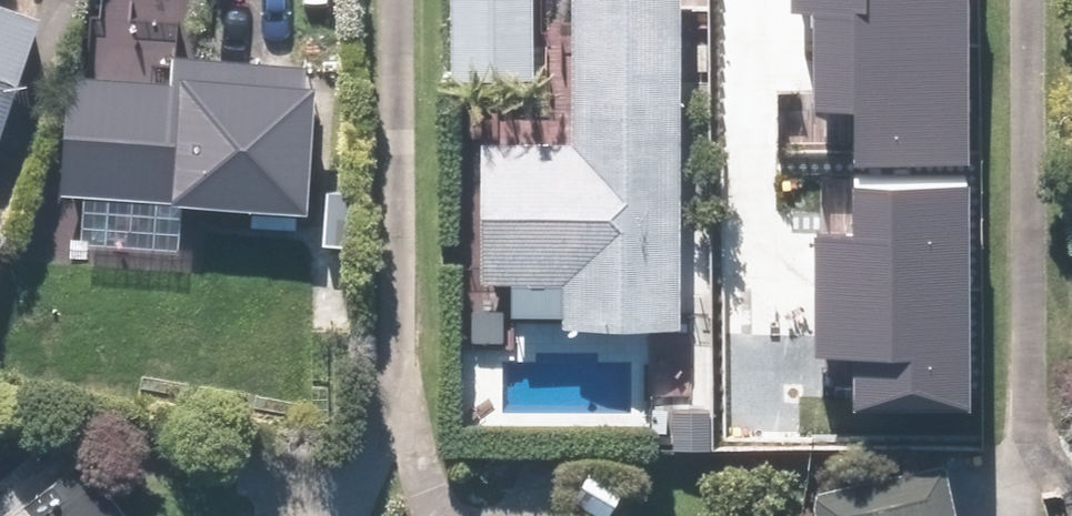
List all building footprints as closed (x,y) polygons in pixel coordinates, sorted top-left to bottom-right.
[(8,140),(53,2),(47,0),(0,0),(0,137),(8,140)] [(453,78),(535,82),(539,0),(457,0),(453,78)] [(488,139),(486,276),(567,278),(566,323),(687,325),(692,0),(581,0),(579,141),(488,139)] [(859,155),(956,158),(961,0),(797,0),(797,17),(815,18),(812,111),(860,112),(859,155)] [(74,70),(69,193),(260,203),(259,228),(296,230),(297,212),(322,213),(330,59),(180,52),(178,75),(74,70)] [(861,358),(860,402),(964,404),(968,188),(859,186),(858,234),(813,233),(811,357),(861,358)] [(89,450),(30,498),(41,510),(34,515),(145,515),(89,450)] [(813,485),(820,515),(961,515),(947,455),(813,485)]
